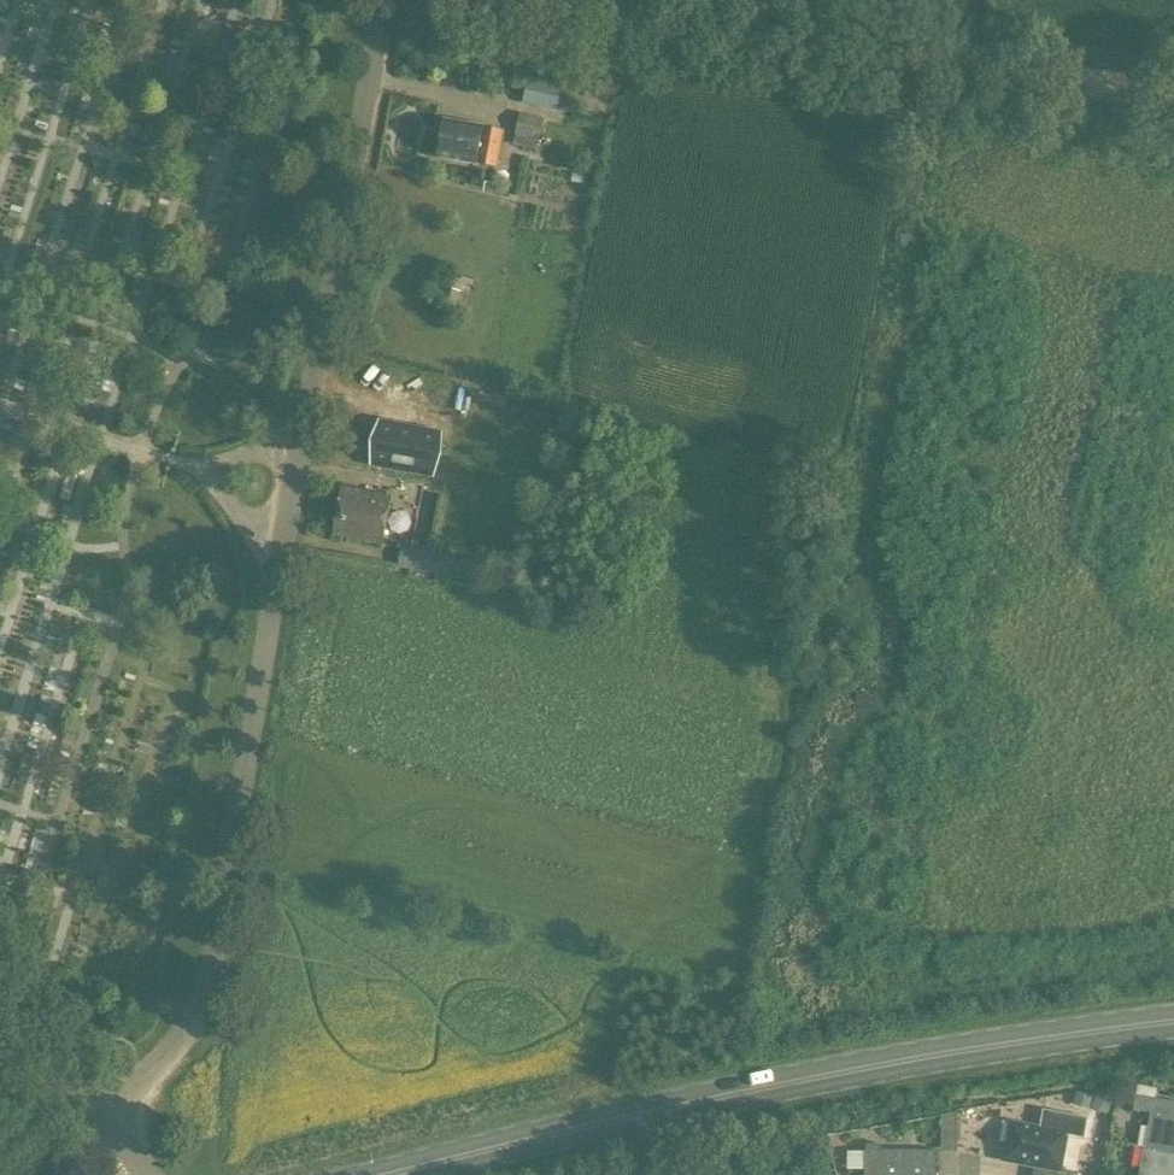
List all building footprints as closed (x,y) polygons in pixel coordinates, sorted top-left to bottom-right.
[(529,76),(522,103),(566,114),(573,87),(529,76)] [(536,151),(545,120),(520,113),(512,145),(536,151)] [(476,164),(476,162),(483,128),(444,121),(437,157),(476,164)] [(476,162),(497,166),(504,131),(483,127),(483,128),(476,162)] [(442,435),(381,425),(374,465),(434,475),(442,435)] [(383,545),(392,498),(340,488),(331,536),(383,545)] [(401,547),(398,567),(452,576),(456,556),(401,547)] [(1090,1116),(1095,1097),(1057,1087),(1052,1106),(1090,1116)] [(1100,1089),(1094,1106),(1109,1112),(1116,1095),(1100,1089)] [(1143,1148),(1173,1154),(1173,1102),(1137,1095),(1135,1111),(1150,1114),(1143,1148)] [(1060,1170),(1066,1133),(1083,1136),(1087,1118),(1043,1109),(1039,1129),(1011,1124),(1002,1123),(998,1142),(1007,1144),(1004,1161),(1034,1167),(1032,1174),(1077,1174),(1078,1173),(1060,1170)] [(956,1152),(957,1113),(941,1116),(941,1152),(956,1152)] [(937,1152),(881,1151),(881,1145),(867,1145),(866,1150),(865,1150),(864,1174),(937,1174),(937,1152)] [(1143,1148),(1138,1174),(1173,1174),(1173,1154),(1143,1148)]
